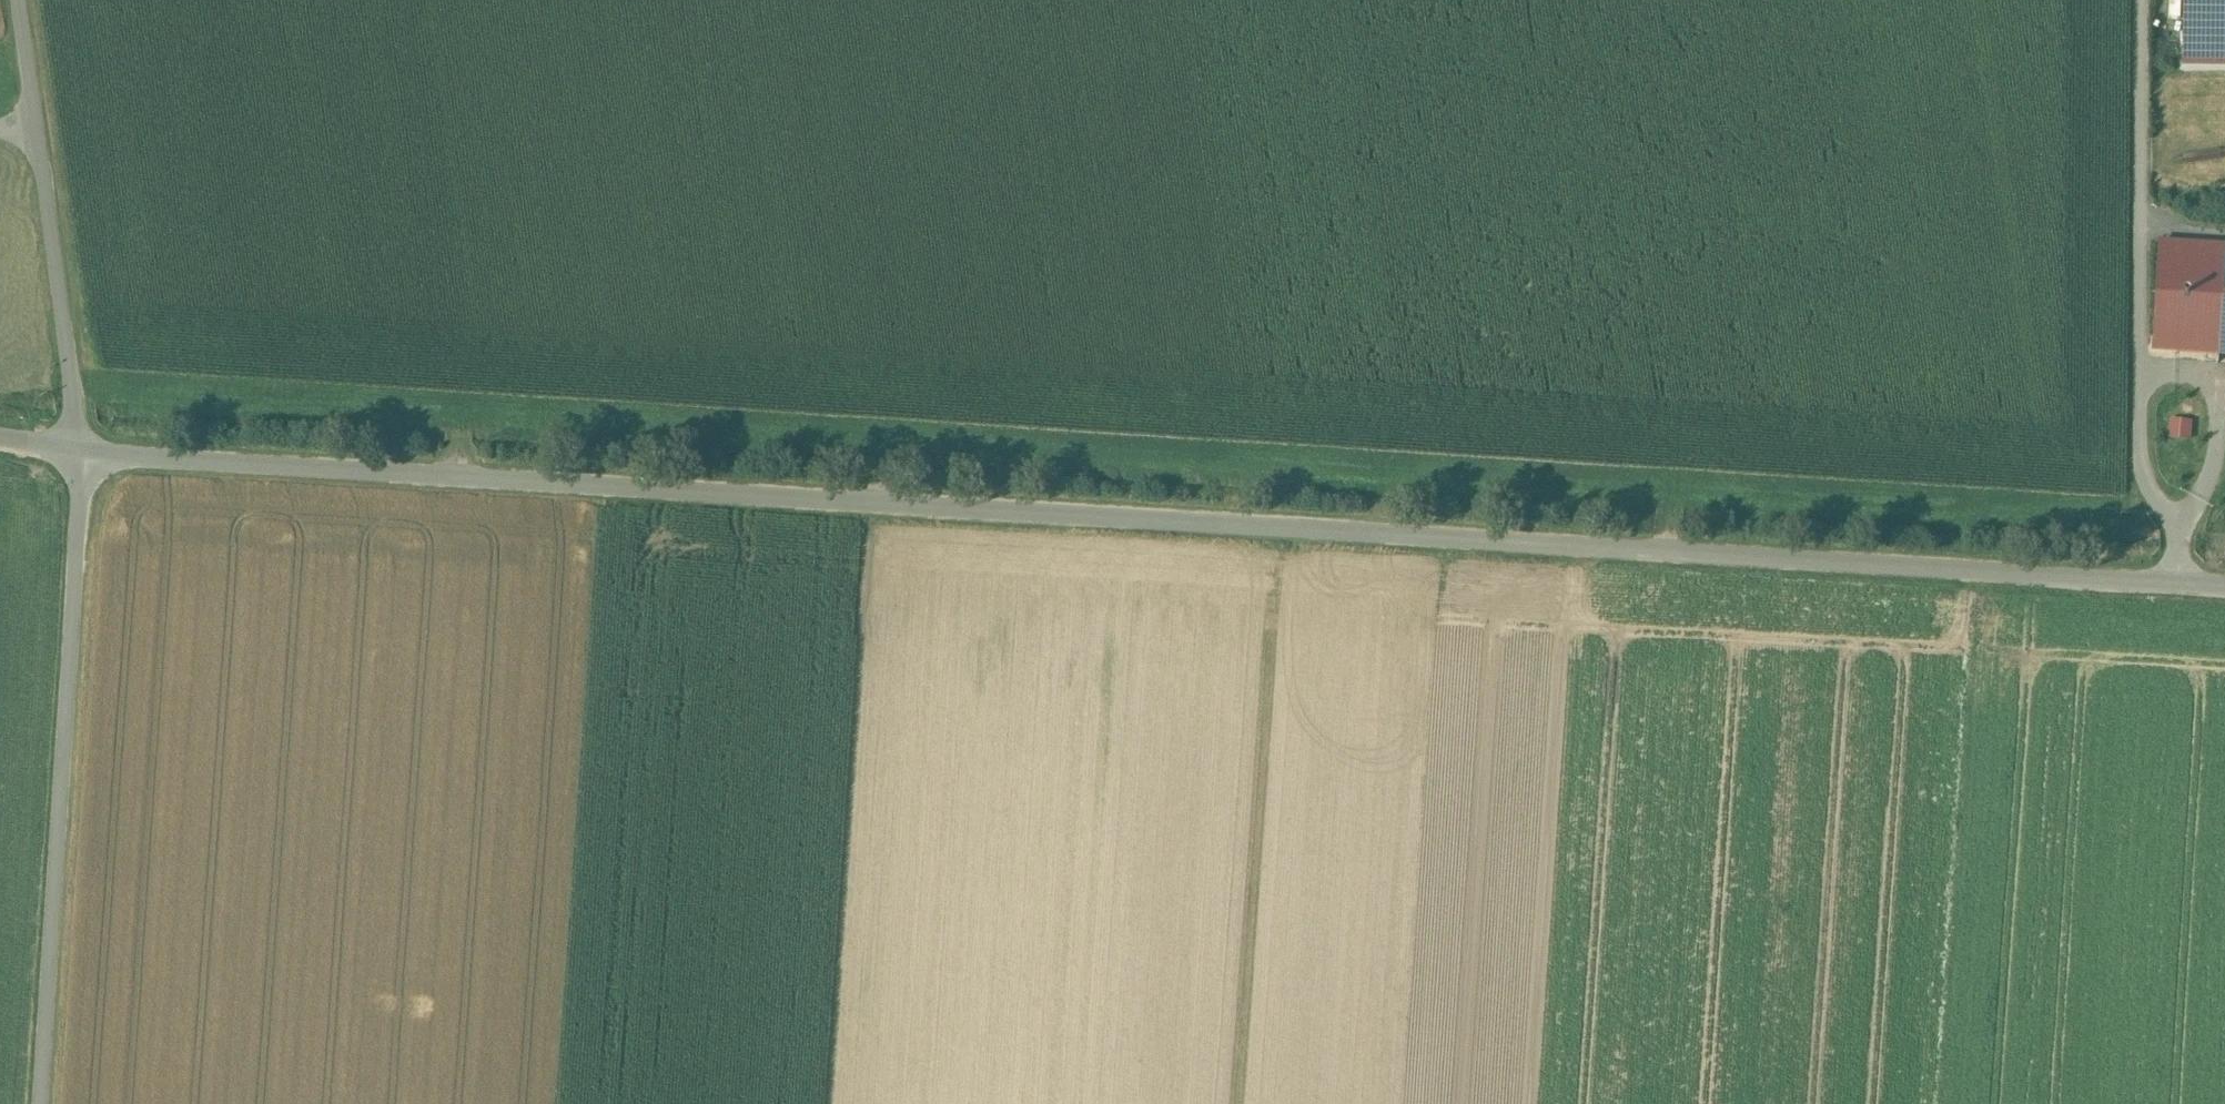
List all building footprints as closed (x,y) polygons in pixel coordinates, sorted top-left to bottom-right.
[(2179,68),(2224,69),(2224,0),(2180,0),(2179,68)] [(2220,361),(2224,361),(2224,248),(2159,244),(2153,356),(2220,361)]
